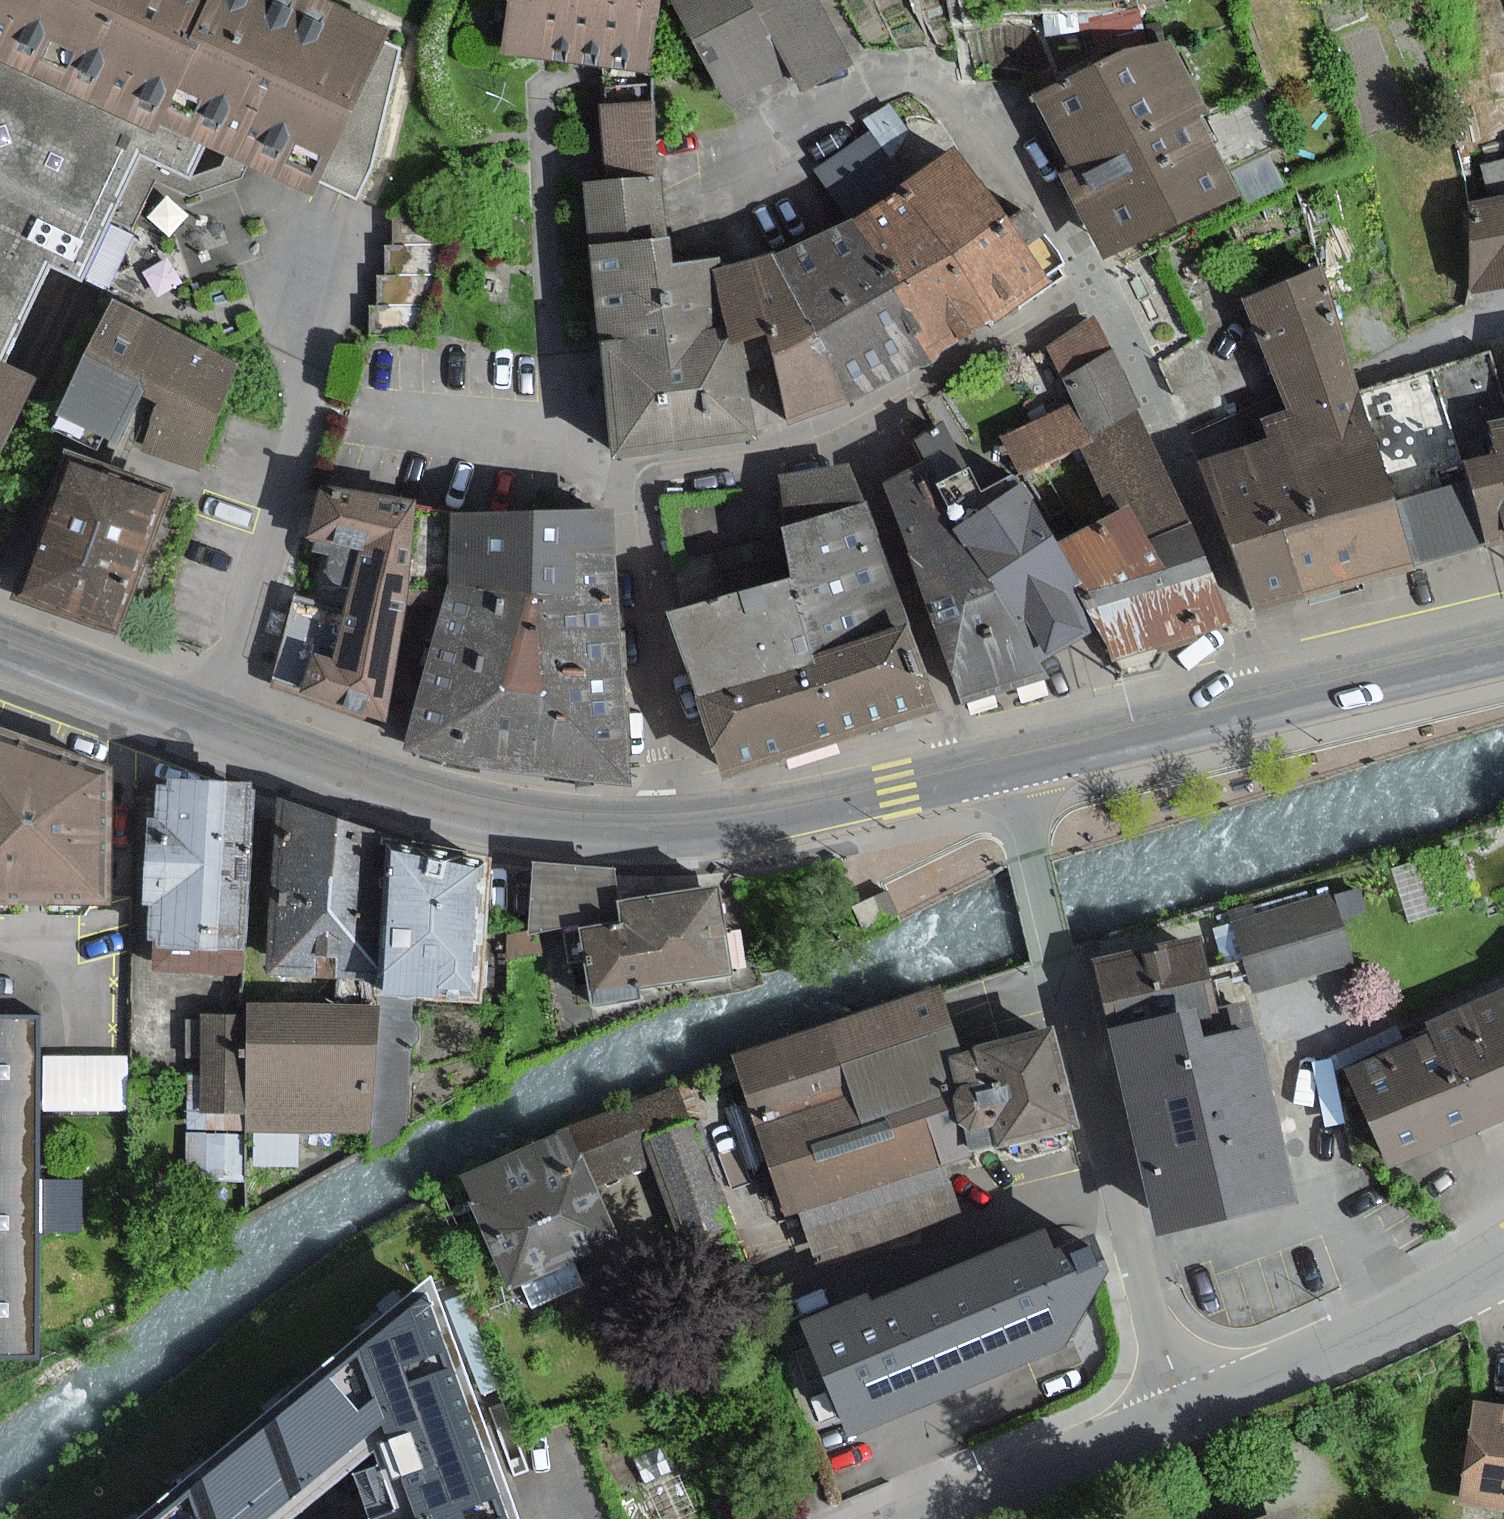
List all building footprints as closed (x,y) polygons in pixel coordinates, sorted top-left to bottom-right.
[(154,130),(160,118),(249,160),(308,189),(384,30),(320,0),(0,0),(0,57),(154,130)] [(654,0),(510,0),(504,50),(566,58),(594,62),(599,63),(643,69),(645,69),(654,0)] [(702,35),(712,53),(737,98),(802,62),(816,86),(854,65),(818,0),(683,0),(702,35)] [(1170,37),(1050,97),(1086,168),(1073,175),(1102,232),(1113,254),(1235,192),(1197,115),(1207,110),(1170,37)] [(9,355),(47,266),(80,282),(109,221),(130,231),(155,179),(190,195),(241,176),(249,160),(160,118),(154,130),(0,57),(0,351),(9,355)] [(599,63),(594,62),(610,183),(658,177),(643,69),(599,63)] [(818,170),(833,193),(851,221),(900,189),(898,186),(902,184),(887,162),(871,136),(818,170)] [(898,186),(900,189),(984,320),(987,325),(1000,317),(1023,302),(1046,288),(1016,242),(1001,218),(957,149),(913,177),(902,184),(898,186)] [(584,187),(591,246),(666,237),(658,177),(610,183),(592,186),(584,187)] [(964,333),(984,320),(900,189),(860,215),(853,220),(896,287),(888,291),(929,355),(944,345),(964,333)] [(1503,284),(1503,197),(1494,200),(1463,206),(1469,232),(1482,289),(1503,284)] [(440,214),(392,215),(392,241),(434,241),(440,241),(440,214)] [(888,291),(896,287),(853,220),(851,221),(773,255),(847,402),(888,378),(929,355),(888,291)] [(666,237),(591,246),(604,342),(736,324),(721,274),(718,260),(673,265),(668,237),(666,237)] [(435,271),(434,241),(392,241),(384,241),(385,271),(430,271),(435,271)] [(773,255),(721,274),(736,324),(738,343),(771,333),(777,362),(791,420),(810,414),(847,402),(773,255)] [(1255,321),(1286,399),(1291,411),(1362,384),(1358,373),(1319,269),(1246,299),(1255,321)] [(430,303),(430,271),(385,271),(377,271),(377,303),(424,303),(430,303)] [(369,304),(369,334),(424,333),(424,303),(377,303),(369,304)] [(145,447),(195,468),(238,366),(105,309),(60,414),(61,415),(56,427),(96,444),(101,433),(119,441),(138,395),(162,405),(145,447)] [(1095,441),(1138,421),(1092,321),(1049,341),(1095,441)] [(618,450),(750,433),(738,343),(736,324),(604,342),(607,361),(618,450)] [(43,372),(9,355),(0,351),(0,461),(43,372)] [(1498,418),(1503,417),(1490,364),(1487,353),(1362,384),(1407,564),(1486,545),(1465,461),(1503,451),(1503,442),(1498,418)] [(1311,588),(1407,564),(1362,384),(1291,411),(1280,414),(1268,418),(1274,436),(1311,588)] [(1045,649),(1096,621),(1053,546),(1017,482),(991,497),(969,459),(963,463),(939,421),(912,437),(925,459),(1036,655),(1045,649)] [(1081,447),(1111,511),(1128,547),(1185,521),(1138,421),(1095,441),(1081,447)] [(1219,498),(1251,602),(1311,588),(1274,436),(1227,451),(1203,459),(1219,498)] [(1465,461),(1486,545),(1503,540),(1503,451),(1465,461)] [(68,457),(19,596),(119,631),(168,492),(68,457)] [(1036,655),(925,459),(879,483),(932,623),(961,700),(1046,672),(1036,655)] [(778,477),(795,575),(820,649),(909,620),(844,465),(778,477)] [(301,696),(384,717),(401,603),(416,505),(327,488),(324,487),(312,535),(362,548),(347,611),(335,658),(312,652),(301,696)] [(449,506),(416,505),(401,603),(442,607),(448,585),(449,506)] [(616,555),(613,510),(608,510),(524,508),(449,506),(448,585),(577,596),(575,553),(616,555)] [(1123,659),(1218,625),(1185,521),(1128,547),(1111,511),(1053,546),(1096,621),(1114,660),(1113,663),(1123,659)] [(535,761),(630,774),(616,555),(575,553),(577,596),(448,585),(442,607),(417,744),(535,761)] [(810,653),(820,649),(795,575),(681,612),(706,688),(709,696),(813,663),(810,653)] [(312,652),(335,658),(347,611),(295,598),(284,645),(312,652)] [(810,653),(813,663),(709,696),(733,770),(936,704),(909,620),(820,649),(810,653)] [(52,751),(0,736),(0,898),(51,898),(65,898),(109,900),(113,769),(52,751)] [(255,786),(160,781),(158,822),(149,821),(146,868),(145,901),(154,902),(152,947),(246,952),(255,786)] [(381,974),(380,995),(378,1008),(371,1106),(368,1133),(376,1137),(399,1139),(400,1120),(408,998),(481,1002),(490,858),(405,853),(390,852),(381,974)] [(530,864),(529,937),(580,930),(617,925),(616,902),(614,871),(530,864)] [(616,902),(617,925),(580,930),(589,1011),(737,977),(718,887),(616,902)] [(1338,896),(1238,918),(1252,983),(1353,961),(1338,896)] [(1180,942),(1094,959),(1149,1230),(1290,1202),(1262,1065),(1255,1029),(1227,1034),(1199,1040),(1180,942)] [(1503,1115),(1503,986),(1436,1023),(1437,1025),(1350,1072),(1404,1170),(1503,1115)] [(952,1032),(938,987),(734,1051),(783,1211),(798,1207),(814,1259),(957,1215),(941,1164),(967,1156),(966,1152),(994,1144),(988,1125),(969,1130),(959,1124),(952,1098),(958,1088),(949,1058),(958,1055),(958,1052),(952,1032)] [(368,1133),(371,1106),(378,1008),(249,1006),(249,1018),(247,1111),(247,1131),(333,1132),(368,1133)] [(201,1110),(247,1111),(249,1018),(203,1017),(201,1110)] [(0,1018),(0,1356),(41,1357),(44,1019),(0,1018)] [(969,1130),(988,1125),(994,1144),(994,1146),(1018,1139),(1023,1154),(1064,1142),(1060,1129),(1077,1124),(1047,1028),(958,1055),(949,1058),(958,1088),(952,1098),(959,1124),(969,1130)] [(682,1239),(727,1221),(673,1090),(463,1175),(507,1283),(616,1239),(593,1184),(650,1161),(682,1239)] [(850,1428),(1066,1342),(1102,1268),(1091,1239),(1060,1251),(1057,1245),(1050,1227),(808,1322),(850,1428)] [(438,1302),(428,1276),(133,1518),(517,1518),(438,1302)] [(1476,1406),(1463,1501),(1503,1507),(1503,1410),(1476,1406)] [(1294,1518),(1291,1510),(1262,1518),(1294,1518)]
